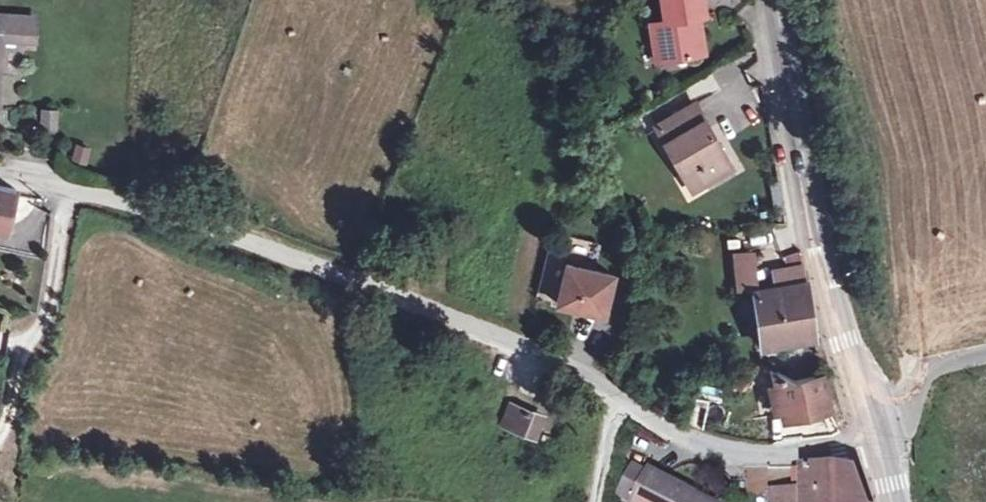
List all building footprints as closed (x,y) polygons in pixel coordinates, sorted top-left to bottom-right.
[(701,30),(696,30),(695,23),(700,22),(698,14),(705,13),(703,0),(661,0),(664,19),(657,20),(663,58),(704,52),(701,30)] [(35,35),(35,17),(3,16),(2,34),(35,35)] [(663,58),(657,20),(650,21),(656,60),(663,58)] [(349,74),(352,68),(346,65),(343,71),(349,74)] [(705,120),(696,103),(691,106),(701,122),(705,120)] [(732,167),(705,120),(701,122),(691,106),(656,126),(683,173),(694,166),(703,183),(732,167)] [(58,130),(58,108),(41,107),(40,129),(58,130)] [(70,157),(85,160),(89,143),(73,140),(70,157)] [(703,183),(694,166),(683,173),(692,189),(703,183)] [(15,190),(0,187),(0,219),(8,221),(15,190)] [(44,253),(47,209),(19,207),(17,241),(0,240),(0,251),(44,253)] [(801,250),(783,253),(786,272),(804,269),(801,250)] [(610,273),(566,264),(558,304),(602,313),(610,273)] [(815,338),(807,282),(753,290),(761,346),(815,338)] [(829,406),(821,374),(796,380),(775,370),(783,417),(829,406)] [(701,430),(707,398),(694,396),(688,428),(701,430)] [(540,424),(528,419),(531,411),(514,405),(505,426),(535,437),(540,424)] [(540,424),(543,416),(531,411),(528,419),(540,424)] [(649,470),(647,473),(634,467),(619,496),(631,501),(711,501),(649,470)] [(853,469),(827,467),(802,467),(803,496),(793,496),(793,491),(770,491),(770,501),(865,501),(853,469)] [(766,469),(747,470),(747,493),(766,493),(766,469)]
